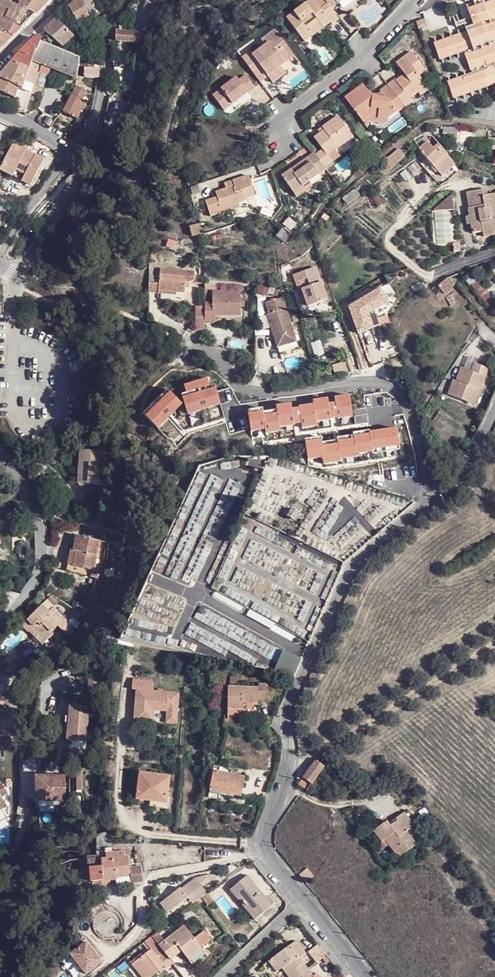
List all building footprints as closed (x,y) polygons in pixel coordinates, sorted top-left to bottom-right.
[(22,28),(35,16),(18,10),(20,0),(2,0),(0,4),(0,5),(0,17),(22,28)] [(35,16),(48,3),(49,2),(49,1),(50,1),(49,0),(20,0),(18,10),(35,16)] [(68,8),(77,23),(89,18),(83,0),(77,0),(68,8)] [(329,8),(327,6),(320,11),(315,4),(313,0),(286,20),(303,42),(311,37),(306,31),(317,23),(321,29),(323,31),(337,20),(329,8)] [(322,0),(320,0),(315,4),(320,11),(327,6),(322,0)] [(327,6),(329,8),(336,3),(334,1),(336,0),(322,0),(327,6)] [(491,42),(494,41),(494,8),(493,2),(464,12),(469,27),(461,30),(463,35),(432,46),(437,60),(460,52),(468,75),(445,84),(451,99),(494,84),(494,53),(491,42)] [(12,37),(22,28),(0,17),(0,31),(12,37)] [(74,37),(56,19),(44,31),(62,47),(63,47),(74,37)] [(425,19),(417,21),(419,29),(427,26),(425,19)] [(306,31),(311,37),(321,29),(317,23),(306,31)] [(115,41),(142,43),(143,32),(112,30),(112,34),(115,35),(115,41)] [(12,37),(0,31),(0,49),(12,37)] [(241,59),(259,83),(266,78),(281,67),(284,65),(280,59),(290,52),(274,32),(261,42),(264,47),(252,57),(249,53),(241,59)] [(42,38),(38,35),(27,45),(12,62),(30,72),(34,61),(40,42),(42,38)] [(80,59),(40,42),(34,61),(50,68),(77,79),(77,76),(80,59)] [(280,59),(284,65),(294,58),(290,52),(280,59)] [(393,90),(405,107),(414,102),(409,96),(417,90),(419,91),(427,85),(420,76),(427,71),(413,53),(397,64),(402,72),(406,69),(409,74),(406,76),(398,81),(401,84),(393,90)] [(34,61),(30,72),(25,87),(32,89),(35,90),(37,85),(36,85),(40,73),(48,75),(50,68),(34,61)] [(30,72),(12,62),(11,62),(0,74),(0,91),(20,101),(25,87),(30,72)] [(281,67),(266,78),(271,84),(286,74),(281,67)] [(238,81),(236,78),(212,96),(223,111),(254,88),(245,76),(238,81)] [(398,81),(398,80),(389,86),(393,90),(401,84),(398,81)] [(372,116),(389,119),(405,107),(393,90),(386,96),(383,92),(379,95),(380,98),(374,98),(372,94),(364,84),(346,98),(364,121),(372,116)] [(451,99),(453,104),(494,90),(494,84),(451,99)] [(409,96),(414,102),(431,89),(427,85),(419,91),(417,90),(409,96)] [(77,86),(75,88),(64,110),(63,112),(66,114),(67,112),(77,118),(81,110),(79,109),(82,102),(87,91),(77,86)] [(393,90),(389,86),(382,91),(383,92),(386,96),(393,90)] [(25,87),(20,101),(16,110),(24,113),(31,94),(40,97),(42,93),(35,90),(32,89),(25,87)] [(51,125),(55,119),(49,116),(46,121),(51,125)] [(322,149),(315,155),(324,166),(332,160),(326,152),(333,147),(334,149),(352,135),(337,116),(321,127),(323,129),(325,131),(322,134),(320,131),(313,137),(322,149)] [(444,125),(443,134),(457,135),(458,126),(444,125)] [(449,154),(439,142),(434,147),(430,140),(428,141),(424,144),(419,147),(422,150),(424,154),(449,154)] [(0,167),(0,170),(12,177),(15,171),(24,176),(21,182),(29,186),(43,160),(25,151),(26,148),(14,141),(0,167)] [(384,161),(389,167),(395,161),(397,164),(405,156),(397,148),(384,161)] [(303,186),(309,182),(327,169),(324,166),(315,155),(314,153),(282,177),(296,195),(305,189),(303,186)] [(455,163),(449,154),(424,154),(441,174),(455,163)] [(15,171),(12,177),(21,182),(24,176),(15,171)] [(234,187),(226,189),(216,193),(218,199),(206,203),(211,218),(221,214),(219,206),(226,204),(227,208),(247,201),(247,199),(255,196),(249,177),(233,182),(234,187)] [(305,189),(296,195),(299,199),(314,188),(309,182),(303,186),(305,189)] [(341,197),(346,205),(359,195),(354,188),(341,197)] [(471,224),(473,233),(483,231),(484,237),(494,235),(494,232),(494,194),(486,195),(486,190),(467,193),(470,209),(469,209),(471,218),(474,217),(475,224),(471,224)] [(435,214),(435,215),(455,214),(454,195),(435,214)] [(190,237),(202,235),(200,224),(189,227),(190,237)] [(290,235),(282,230),(276,237),(284,243),(290,235)] [(168,241),(166,248),(174,250),(176,243),(168,241)] [(294,281),(297,280),(313,265),(311,258),(289,266),(294,281)] [(297,280),(297,279),(304,297),(318,292),(317,289),(323,287),(313,265),(297,280)] [(149,282),(148,295),(158,294),(184,294),(184,288),(184,283),(187,283),(192,281),(192,275),(184,275),(158,274),(158,281),(149,282)] [(449,278),(455,285),(456,284),(457,285),(462,280),(458,275),(449,278)] [(438,286),(444,294),(455,285),(449,278),(438,286)] [(297,280),(293,283),(300,299),(304,297),(297,279),(297,280)] [(213,304),(204,304),(204,320),(204,323),(213,323),(213,316),(227,316),(241,316),(241,293),(213,292),(213,304)] [(283,298),(266,303),(269,315),(266,316),(276,347),(295,341),(283,298)] [(213,316),(213,323),(213,325),(227,326),(227,316),(213,316)] [(454,381),(448,395),(471,404),(477,390),(479,391),(488,370),(474,364),(471,372),(461,368),(455,382),(454,381)] [(219,408),(213,390),(209,392),(206,384),(186,391),(188,399),(183,401),(187,417),(219,408)] [(180,407),(168,395),(143,419),(156,431),(180,407)] [(335,402),(337,422),(351,419),(349,399),(335,402)] [(313,404),(315,424),(329,422),(327,409),(326,403),(313,404)] [(327,409),(329,422),(337,421),(335,408),(327,409)] [(276,411),(278,430),(292,428),(290,410),(276,411)] [(300,411),(302,431),(316,429),(315,424),(313,410),(300,411)] [(291,413),(292,427),(301,426),(300,412),(291,413)] [(249,418),(250,435),(264,433),(262,416),(249,418)] [(263,419),(265,436),(279,434),(276,418),(263,419)] [(383,431),(385,451),(400,449),(398,429),(383,431)] [(352,433),(354,453),(369,451),(367,431),(352,433)] [(367,433),(369,453),(385,451),(383,431),(367,433)] [(337,438),(339,458),(354,456),(352,436),(337,438)] [(321,443),(323,462),(338,461),(336,440),(321,443)] [(77,485),(79,485),(92,452),(79,451),(77,485)] [(79,485),(107,487),(108,471),(100,470),(102,452),(92,452),(79,485)] [(12,522),(0,537),(0,548),(19,526),(18,517),(0,502),(0,511),(12,522)] [(293,509),(288,517),(296,522),(301,514),(293,509)] [(0,511),(0,537),(12,522),(0,511)] [(85,525),(100,529),(103,522),(82,515),(81,524),(85,525)] [(260,515),(257,520),(265,524),(267,519),(260,515)] [(104,531),(100,529),(85,525),(82,537),(77,536),(73,551),(77,552),(74,565),(92,569),(98,541),(102,542),(104,531)] [(67,564),(74,565),(77,552),(73,551),(70,551),(67,564)] [(74,565),(67,564),(66,570),(97,577),(98,571),(92,569),(74,565)] [(56,635),(63,627),(47,612),(43,617),(36,611),(16,632),(23,638),(27,635),(41,647),(48,639),(47,637),(52,631),(56,635)] [(37,651),(41,647),(27,635),(23,638),(37,651)] [(137,691),(135,721),(153,722),(153,710),(168,711),(167,723),(176,724),(178,694),(152,693),(152,682),(134,681),(133,691),(137,691)] [(227,687),(226,708),(243,708),(242,703),(258,704),(258,700),(265,701),(266,685),(259,685),(258,687),(227,687)] [(11,732),(11,725),(3,725),(3,716),(12,716),(12,705),(2,705),(2,693),(0,693),(0,732),(11,732)] [(75,719),(74,726),(72,743),(82,744),(83,739),(92,740),(94,710),(76,708),(75,719)] [(3,725),(11,725),(12,716),(3,716),(3,725)] [(316,761),(304,776),(298,784),(303,788),(307,790),(324,767),(316,761)] [(214,772),(209,799),(229,802),(230,795),(241,796),(244,778),(214,772)] [(139,773),(137,799),(150,801),(166,803),(167,796),(169,776),(139,773)] [(64,775),(37,777),(38,801),(65,799),(64,775)] [(0,784),(0,808),(12,801),(1,784),(0,784)] [(166,803),(150,801),(150,807),(170,809),(171,796),(167,796),(166,803)] [(411,848),(416,844),(407,833),(415,827),(403,812),(395,818),(397,820),(390,826),(386,821),(373,832),(381,842),(384,840),(387,838),(391,843),(388,845),(398,857),(411,848)] [(89,868),(90,881),(102,880),(103,882),(117,880),(117,877),(130,876),(131,884),(142,883),(141,868),(129,869),(128,857),(125,858),(125,852),(112,853),(111,849),(104,850),(105,859),(100,860),(101,866),(89,868)] [(307,868),(299,875),(306,882),(314,875),(307,868)] [(232,887),(257,917),(272,905),(247,875),(232,887)] [(130,876),(117,877),(117,880),(117,885),(131,884),(130,876)] [(181,889),(180,888),(164,900),(172,910),(188,898),(192,904),(207,893),(196,878),(181,889)] [(229,889),(254,920),(257,917),(232,887),(229,889)] [(213,901),(208,893),(201,899),(206,906),(213,901)] [(135,905),(120,917),(135,937),(151,924),(135,905)] [(159,945),(167,956),(178,948),(181,951),(187,959),(201,947),(185,926),(159,945)] [(152,937),(144,942),(151,950),(135,963),(146,976),(151,976),(158,972),(160,974),(173,963),(170,960),(167,956),(159,945),(152,937)] [(89,941),(70,953),(85,976),(103,965),(89,941)] [(282,969),(288,976),(297,976),(302,973),(307,969),(299,959),(306,954),(295,941),(269,962),(277,972),(282,969)] [(206,953),(201,947),(187,959),(192,965),(206,953)] [(167,956),(170,960),(181,951),(178,948),(167,956)] [(135,963),(132,965),(141,976),(146,976),(135,963)]
